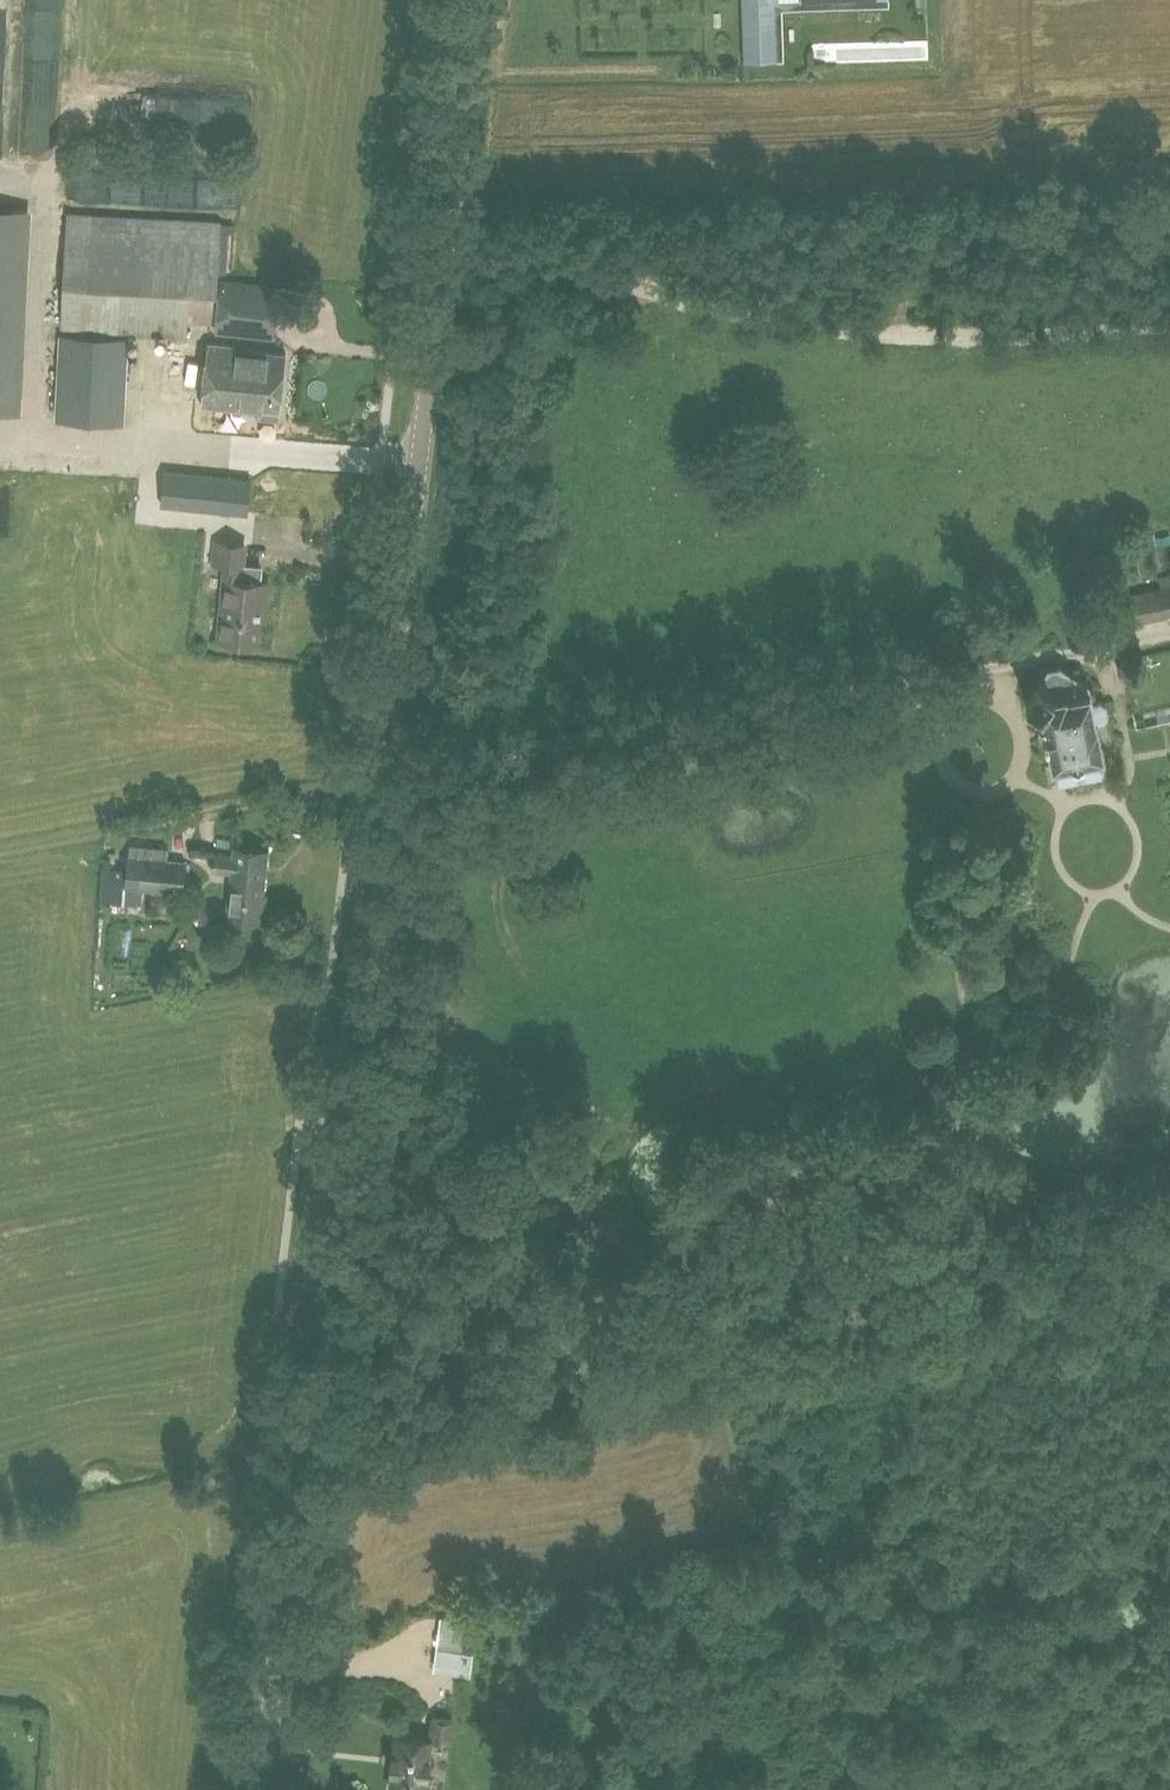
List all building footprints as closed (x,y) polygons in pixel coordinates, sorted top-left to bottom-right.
[(879,0),(742,0),(744,59),(776,58),(775,5),(879,2),(879,0)] [(21,32),(0,29),(0,46),(18,48),(21,32)] [(90,195),(91,208),(117,207),(116,194),(90,195)] [(16,411),(26,210),(0,209),(0,410),(16,411)] [(187,337),(188,318),(213,321),(217,285),(218,283),(221,222),(67,213),(60,331),(187,337)] [(258,286),(221,282),(216,329),(253,333),(258,286)] [(123,420),(127,338),(60,334),(56,416),(123,420)] [(211,342),(204,404),(245,409),(244,423),(279,426),(286,352),(266,350),(267,348),(211,342)] [(194,350),(174,351),(176,391),(196,391),(194,350)] [(251,476),(163,467),(160,503),(248,511),(251,476)] [(90,506),(92,483),(79,482),(78,505),(90,506)] [(1154,575),(1146,533),(1132,536),(1141,578),(1154,575)] [(213,562),(227,564),(222,616),(227,616),(225,638),(258,642),(260,620),(266,621),(270,582),(242,579),(246,543),(216,540),(213,562)] [(1093,699),(1090,682),(1061,664),(1050,666),(1028,699),(1044,710),(1054,763),(1058,783),(1108,774),(1103,752),(1105,752),(1098,721),(1104,720),(1108,714),(1106,702),(1099,698),(1093,699)] [(1132,677),(1109,680),(1111,690),(1133,687),(1132,677)] [(216,854),(214,870),(233,872),(227,916),(260,920),(262,907),(264,908),(266,894),(263,893),(269,849),(236,845),(234,856),(216,854)] [(142,888),(183,891),(186,861),(161,859),(161,853),(146,852),(145,857),(129,856),(127,871),(109,869),(106,897),(140,902),(142,888)] [(435,1717),(432,1737),(452,1740),(455,1720),(435,1717)] [(431,1757),(429,1757),(429,1755),(432,1737),(399,1732),(396,1752),(393,1752),(391,1766),(391,1768),(393,1768),(390,1787),(406,1789),(423,1789),(426,1773),(428,1773),(431,1757)]
